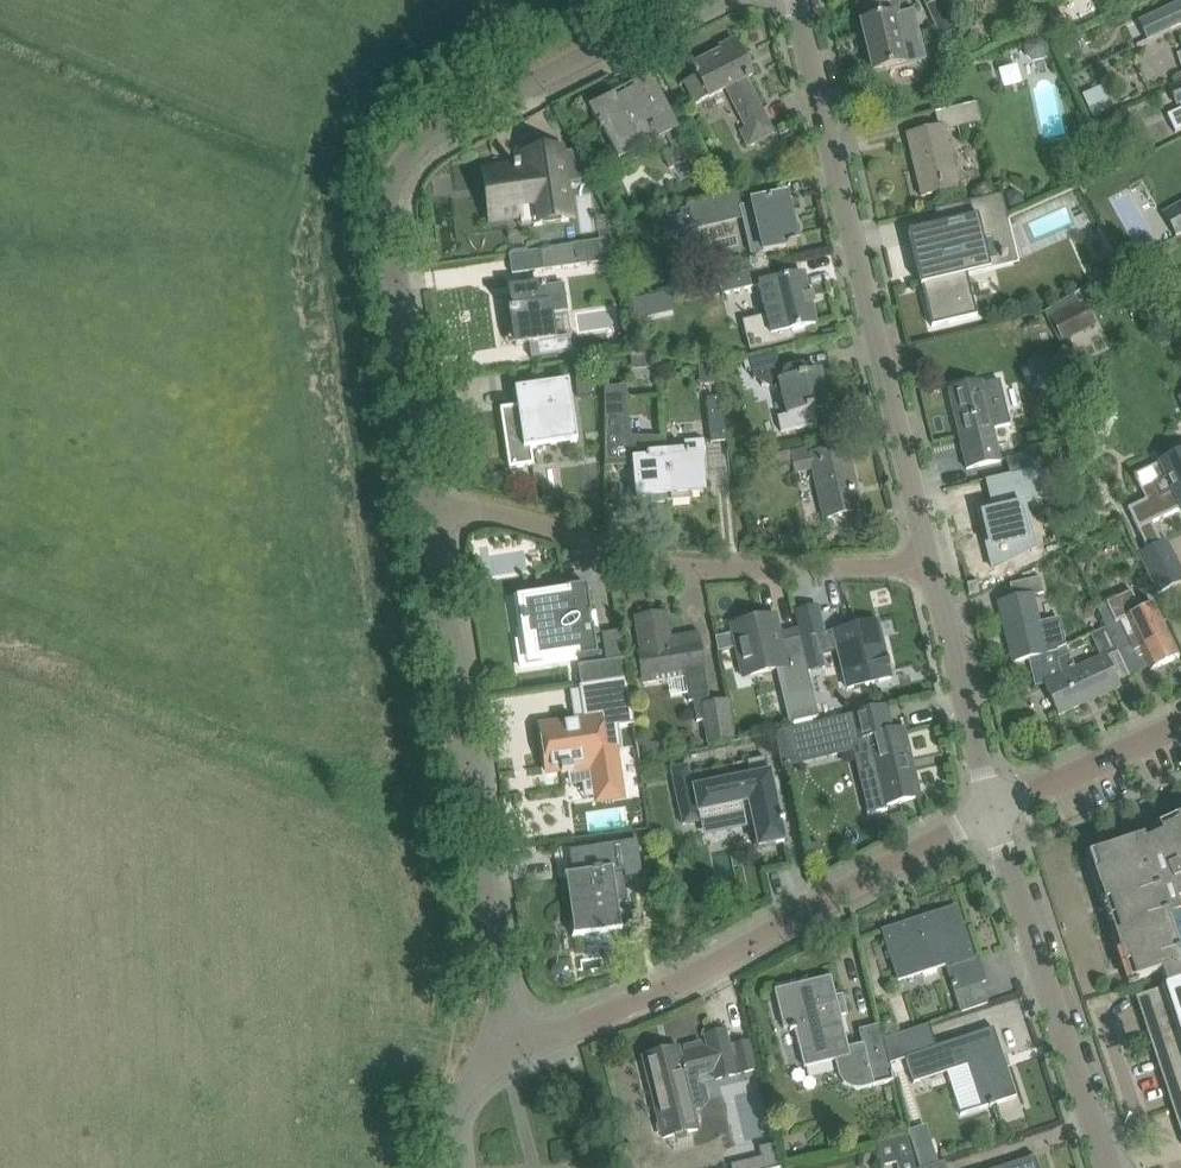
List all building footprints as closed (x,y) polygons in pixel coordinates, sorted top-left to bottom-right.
[(861,11),(864,23),(861,24),(873,74),(906,65),(926,61),(919,34),(913,9),(899,13),(899,9),(900,3),(901,0),(858,0),(861,11)] [(942,0),(923,0),(941,39),(957,31),(942,0)] [(1152,16),(1161,36),(1180,27),(1180,3),(1152,16)] [(1052,54),(1055,31),(1034,29),(1031,51),(1052,54)] [(722,51),(692,66),(697,76),(685,82),(695,103),(708,97),(708,98),(726,88),(746,127),(741,130),(749,146),(773,133),(746,81),(749,79),(749,78),(753,76),(735,40),(720,48),(722,51)] [(1010,69),(1028,63),(1022,45),(1004,51),(1010,69)] [(1168,87),(1176,107),(1180,105),(1180,108),(1180,81),(1168,87)] [(677,130),(653,82),(595,112),(619,159),(666,135),(677,130)] [(1110,99),(1104,86),(1083,96),(1089,109),(1110,99)] [(959,188),(945,130),(982,122),(977,103),(935,113),(939,128),(919,133),(923,150),(910,153),(921,197),(959,188)] [(1167,115),(1175,132),(1180,130),(1180,109),(1167,115)] [(1110,127),(1102,131),(1105,138),(1113,134),(1110,127)] [(672,149),(662,155),(669,169),(692,158),(677,130),(666,135),(672,149)] [(496,172),(490,173),(490,174),(497,218),(497,220),(503,219),(531,214),(533,226),(571,221),(565,184),(590,180),(575,152),(561,154),(560,150),(523,155),(525,168),(519,168),(519,166),(514,167),(514,169),(496,172)] [(1016,189),(1006,192),(1011,208),(1027,203),(1024,194),(1016,189)] [(786,197),(754,204),(742,207),(738,193),(709,200),(690,208),(695,230),(742,219),(752,256),(797,246),(789,212),(794,211),(790,196),(786,197)] [(938,226),(908,234),(921,287),(922,287),(928,311),(944,307),(948,323),(977,316),(966,271),(989,265),(982,236),(1000,231),(998,223),(1009,221),(1002,194),(934,210),(938,226)] [(1134,246),(1116,255),(1123,266),(1140,257),(1134,246)] [(544,251),(540,251),(543,271),(575,266),(572,247),(544,251)] [(1116,255),(1099,265),(1106,276),(1123,266),(1116,255)] [(759,269),(719,279),(722,294),(758,286),(762,285),(767,283),(771,282),(768,267),(759,269)] [(816,325),(804,275),(771,282),(767,283),(762,285),(758,286),(767,321),(748,325),(754,351),(795,341),(792,331),(816,325)] [(514,311),(508,312),(509,315),(512,315),(517,345),(529,343),(555,339),(551,315),(568,312),(564,285),(545,287),(511,292),(514,311)] [(1084,303),(1050,320),(1061,341),(1095,325),(1084,303)] [(1172,309),(1180,326),(1180,304),(1172,309)] [(781,371),(777,353),(750,359),(754,379),(761,378),(763,386),(768,385),(784,395),(789,415),(778,417),(782,432),(817,423),(814,409),(828,406),(820,371),(808,374),(801,370),(803,367),(802,366),(781,371)] [(1055,379),(1058,358),(1034,356),(1029,363),(1030,364),(1036,376),(1055,379)] [(585,367),(574,369),(578,397),(589,396),(585,367)] [(982,383),(948,391),(951,405),(952,405),(961,443),(963,442),(966,452),(963,453),(967,470),(1001,462),(993,429),(1010,425),(999,380),(983,384),(982,383)] [(518,407),(501,410),(509,469),(534,465),(531,448),(577,442),(569,382),(520,389),(515,390),(518,407)] [(671,502),(667,455),(666,443),(625,439),(624,388),(604,388),(605,466),(623,464),(622,459),(629,459),(630,464),(635,463),(638,498),(651,497),(651,503),(671,502)] [(718,396),(706,397),(710,442),(729,441),(718,396)] [(1032,453),(1007,459),(1010,475),(1039,468),(1071,461),(1066,439),(1030,448),(1032,453)] [(686,454),(667,455),(671,502),(691,500),(691,494),(704,493),(701,458),(706,458),(704,440),(685,442),(686,454)] [(855,490),(845,447),(811,455),(811,453),(808,454),(807,450),(791,452),(796,473),(812,470),(822,520),(863,510),(858,489),(855,490)] [(793,465),(790,451),(776,454),(780,469),(793,465)] [(1126,509),(1148,552),(1162,545),(1151,523),(1180,508),(1180,509),(1180,452),(1151,466),(1159,482),(1141,491),(1145,500),(1126,509)] [(991,504),(976,507),(978,517),(983,515),(985,523),(981,524),(990,559),(1022,551),(1022,550),(1035,547),(1030,528),(1025,529),(1023,520),(1022,520),(1019,506),(1028,504),(1028,503),(1043,500),(1043,502),(1050,500),(1039,468),(986,481),(991,504)] [(1139,557),(1157,594),(1180,583),(1180,578),(1164,544),(1162,545),(1148,552),(1139,557)] [(1014,600),(1000,603),(1014,663),(1029,659),(1032,670),(1060,663),(1057,651),(1066,647),(1059,618),(1051,620),(1039,623),(1033,597),(1044,594),(1041,578),(1010,585),(1014,600)] [(578,660),(598,657),(587,587),(567,590),(568,595),(522,602),(528,640),(534,639),(537,661),(577,655),(578,660)] [(1119,598),(1097,608),(1106,628),(1118,652),(1131,646),(1134,652),(1140,649),(1149,668),(1151,671),(1179,658),(1162,622),(1149,629),(1131,592),(1119,598)] [(818,606),(795,612),(809,671),(824,667),(818,642),(835,638),(847,689),(891,679),(878,621),(825,634),(818,606)] [(635,618),(640,648),(638,648),(643,684),(685,678),(689,703),(694,702),(697,722),(704,721),(708,745),(734,741),(727,701),(708,704),(707,700),(709,700),(699,633),(671,638),(667,613),(635,618)] [(767,619),(732,627),(744,680),(780,671),(786,699),(792,724),(819,717),(813,693),(800,638),(773,644),(767,619)] [(1106,657),(1118,652),(1106,628),(1091,636),(1102,658),(1076,669),(1067,649),(1057,651),(1060,663),(1032,670),(1035,686),(1046,685),(1059,715),(1120,688),(1106,657)] [(624,659),(578,666),(581,686),(628,679),(624,659)] [(585,721),(541,727),(547,773),(562,771),(562,774),(568,774),(594,770),(598,798),(602,797),(603,800),(617,798),(616,795),(622,795),(620,781),(615,749),(622,747),(619,728),(634,725),(627,682),(614,684),(580,689),(585,721)] [(892,731),(887,707),(775,732),(781,758),(792,755),(792,757),(864,740),(870,744),(878,780),(861,785),(868,815),(888,810),(887,806),(920,798),(903,729),(892,731)] [(748,762),(751,777),(715,785),(714,783),(700,786),(700,788),(693,789),(688,766),(672,769),(683,824),(700,821),(698,813),(749,802),(759,848),(785,843),(770,773),(769,773),(766,759),(748,762)] [(902,813),(889,816),(893,832),(905,826),(902,813)] [(1161,972),(1180,966),(1180,914),(1179,907),(1180,906),(1180,817),(1175,819),(1177,824),(1160,831),(1162,837),(1145,843),(1143,838),(1093,855),(1098,872),(1094,873),(1104,904),(1109,902),(1119,934),(1115,935),(1125,966),(1129,964),(1135,981),(1161,972)] [(572,875),(564,876),(564,878),(568,877),(573,915),(579,914),(581,934),(572,935),(573,937),(622,930),(622,928),(620,929),(616,900),(613,881),(625,879),(643,877),(638,841),(569,851),(572,875)] [(957,908),(882,932),(898,981),(946,966),(961,1012),(988,1004),(981,983),(986,982),(978,957),(973,959),(957,908)] [(1136,998),(1176,1119),(1180,1135),(1180,966),(1161,972),(1167,988),(1137,998),(1136,998)] [(894,1081),(890,1063),(884,1040),(880,1026),(859,1031),(863,1044),(848,1048),(840,1016),(847,1014),(842,995),(835,997),(831,977),(775,991),(784,1029),(789,1028),(790,1031),(795,1030),(804,1068),(835,1060),(838,1075),(843,1084),(852,1089),(861,1090),(894,1081)] [(1016,1097),(993,1029),(926,1051),(918,1028),(884,1040),(890,1063),(906,1058),(915,1084),(969,1066),(982,1108),(989,1106),(990,1108),(995,1106),(994,1104),(1016,1097)] [(749,1041),(729,1046),(725,1032),(706,1037),(709,1049),(706,1050),(701,1042),(683,1046),(683,1055),(680,1056),(678,1047),(641,1057),(662,1141),(700,1131),(695,1111),(703,1109),(709,1103),(705,1087),(697,1084),(700,1076),(715,1072),(717,1080),(756,1071),(749,1041)] [(907,1136),(876,1144),(883,1167),(897,1163),(898,1167),(915,1167),(907,1136)] [(772,1145),(759,1148),(764,1167),(777,1167),(772,1145)] [(914,1152),(919,1167),(920,1167),(938,1162),(933,1147),(914,1152)] [(1035,1157),(1000,1167),(1039,1167),(1035,1157)]
